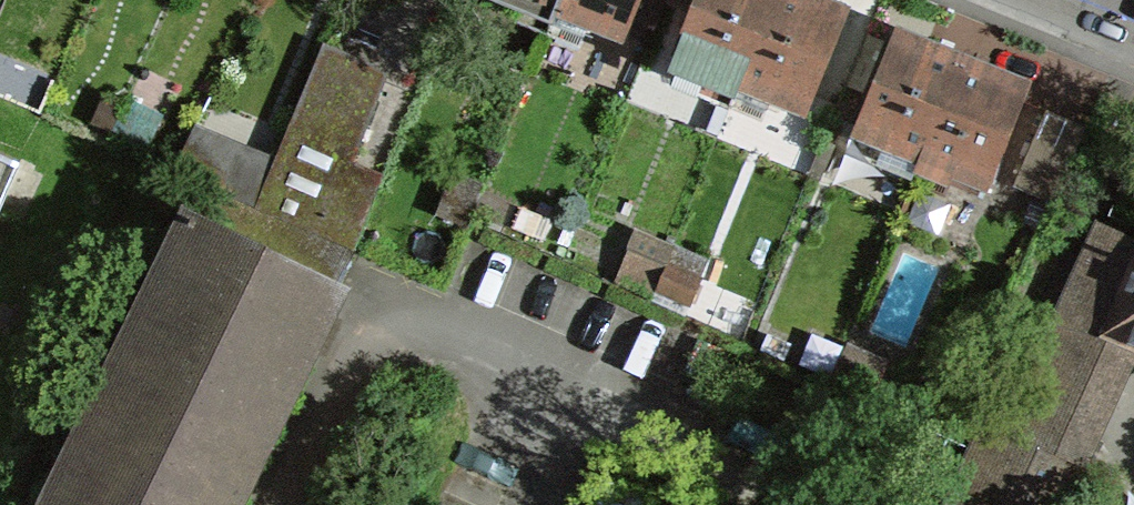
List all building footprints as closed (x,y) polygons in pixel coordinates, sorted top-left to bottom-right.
[(549,24),(559,0),(491,0),(549,24)] [(619,53),(641,0),(559,0),(549,24),(619,53)] [(662,76),(725,100),(763,0),(691,0),(662,76)] [(725,100),(802,128),(850,0),(763,0),(725,100)] [(1032,62),(891,7),(837,128),(978,183),(1032,62)] [(382,68),(324,44),(259,201),(317,224),(382,68)] [(265,153),(197,124),(178,166),(246,196),(265,153)] [(15,163),(0,156),(0,196),(15,163)] [(37,504),(243,504),(348,286),(180,206),(37,504)] [(1095,218),(1053,316),(1023,303),(937,504),(1076,504),(1133,367),(1133,234),(1095,218)]
